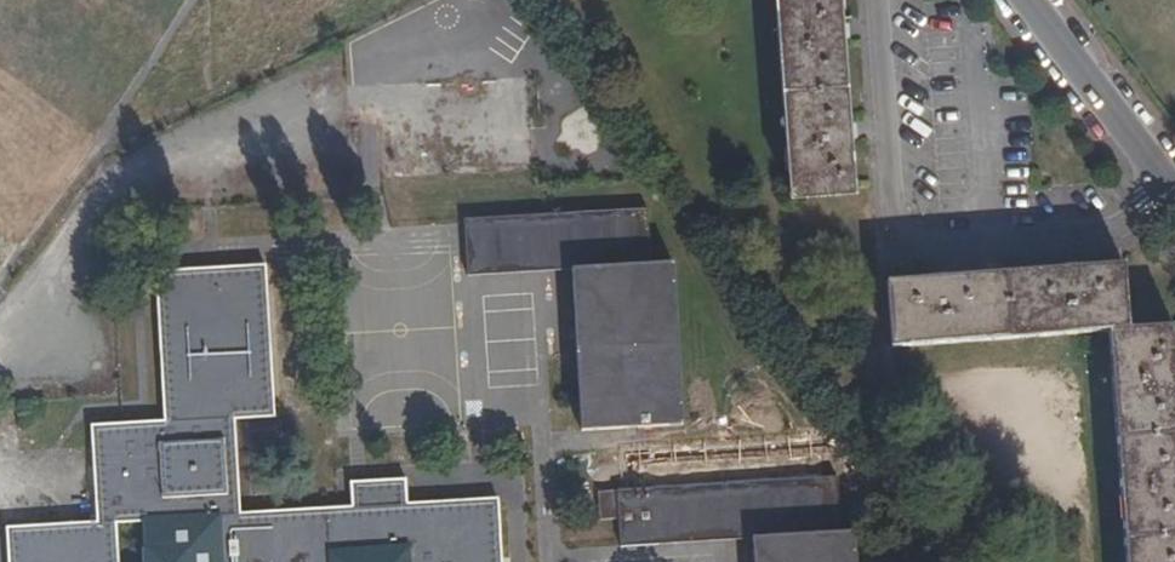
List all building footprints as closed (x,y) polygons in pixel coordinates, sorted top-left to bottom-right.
[(787,194),(854,189),(840,0),(773,0),(787,194)] [(379,122),(383,175),(533,167),(528,76),(347,86),(350,124),(379,122)] [(581,432),(684,426),(674,263),(652,264),(648,209),(464,219),(467,278),(571,270),(581,432)] [(1106,331),(1128,330),(1123,265),(885,282),(889,346),(1106,331)] [(115,525),(219,520),(221,561),(502,561),(498,499),(240,514),(235,420),(274,416),(265,266),(156,272),(165,422),(93,427),(98,525),(8,531),(10,561),(117,561),(115,525)] [(1106,331),(1123,561),(1174,561),(1174,356),(1173,326),(1128,330),(1106,331)] [(836,477),(597,491),(599,518),(618,518),(620,545),(752,537),(754,561),(855,561),(854,531),(839,532),(836,477)]
